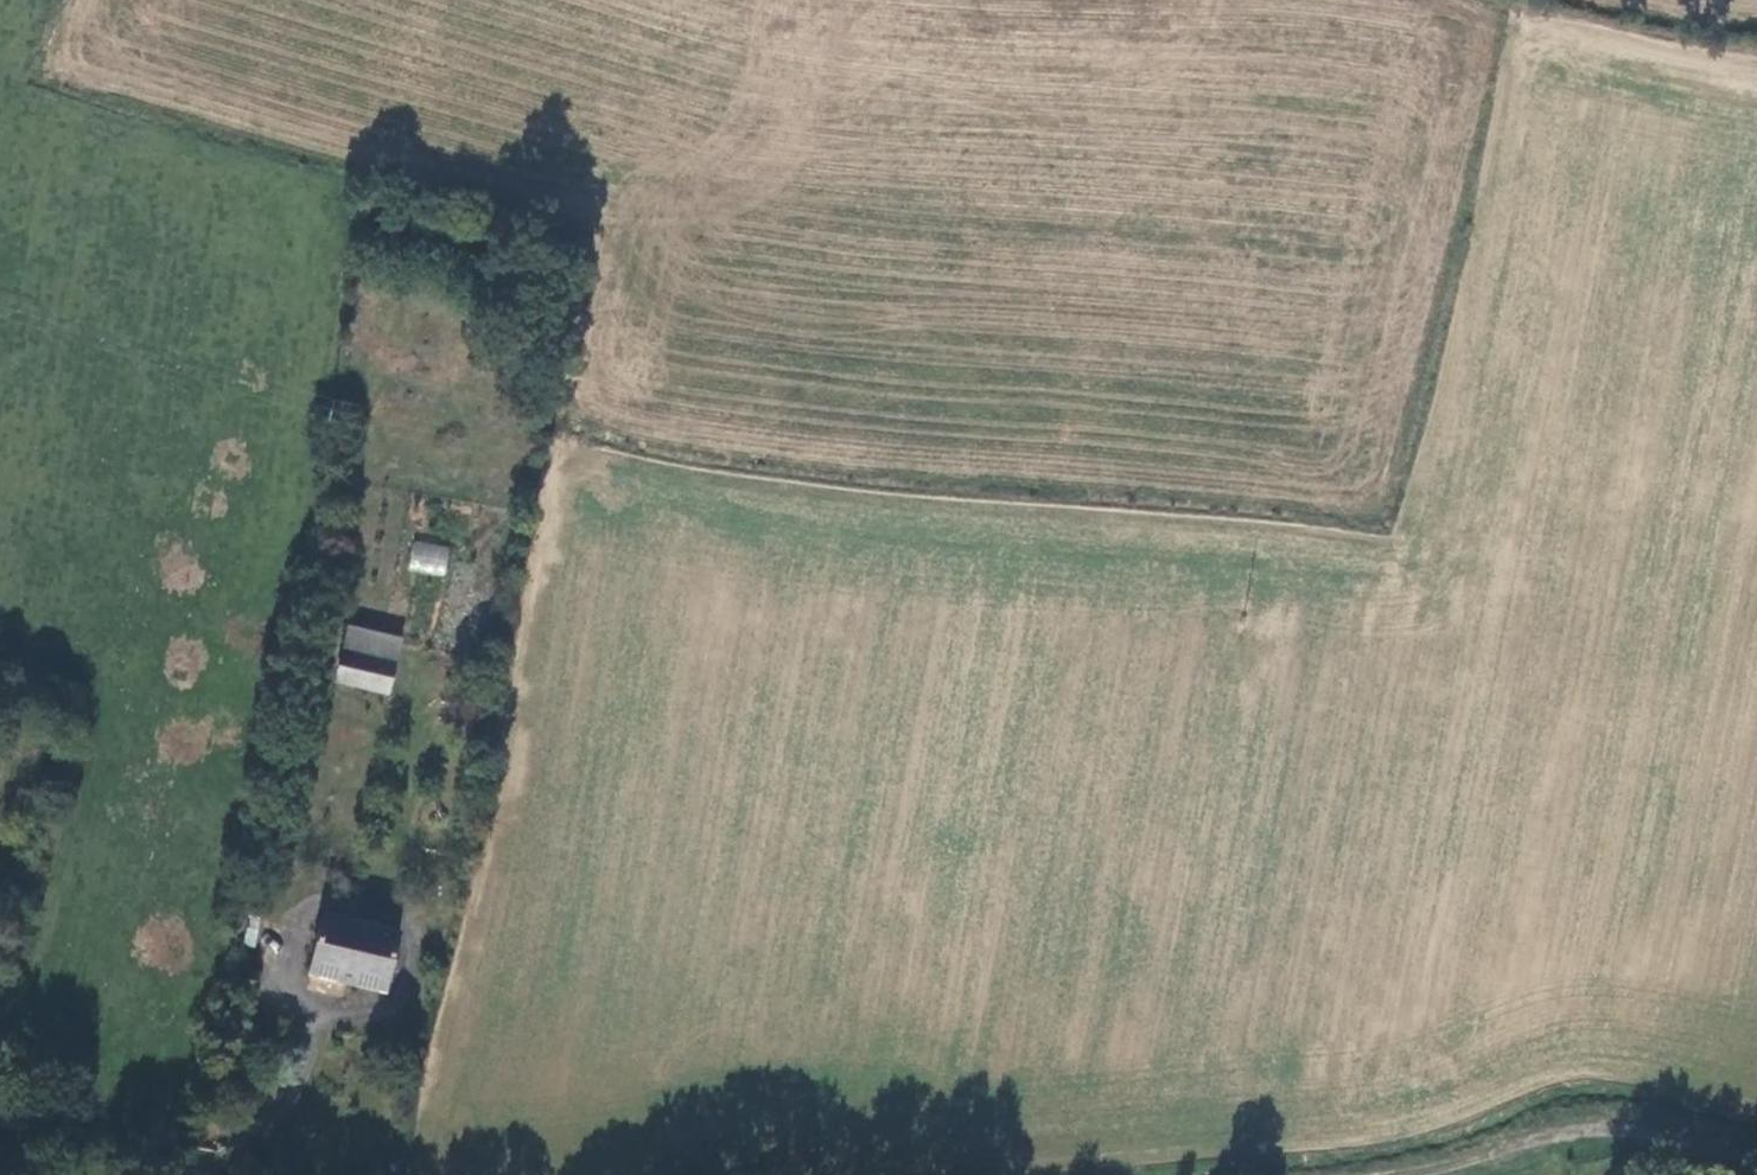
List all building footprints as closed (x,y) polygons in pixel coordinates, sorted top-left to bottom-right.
[(408,571),(446,575),(449,545),(411,541),(408,571)] [(349,625),(343,653),(393,665),(400,638),(349,625)] [(393,665),(343,653),(337,677),(388,690),(393,665)] [(401,932),(324,913),(309,969),(385,987),(401,932)]
